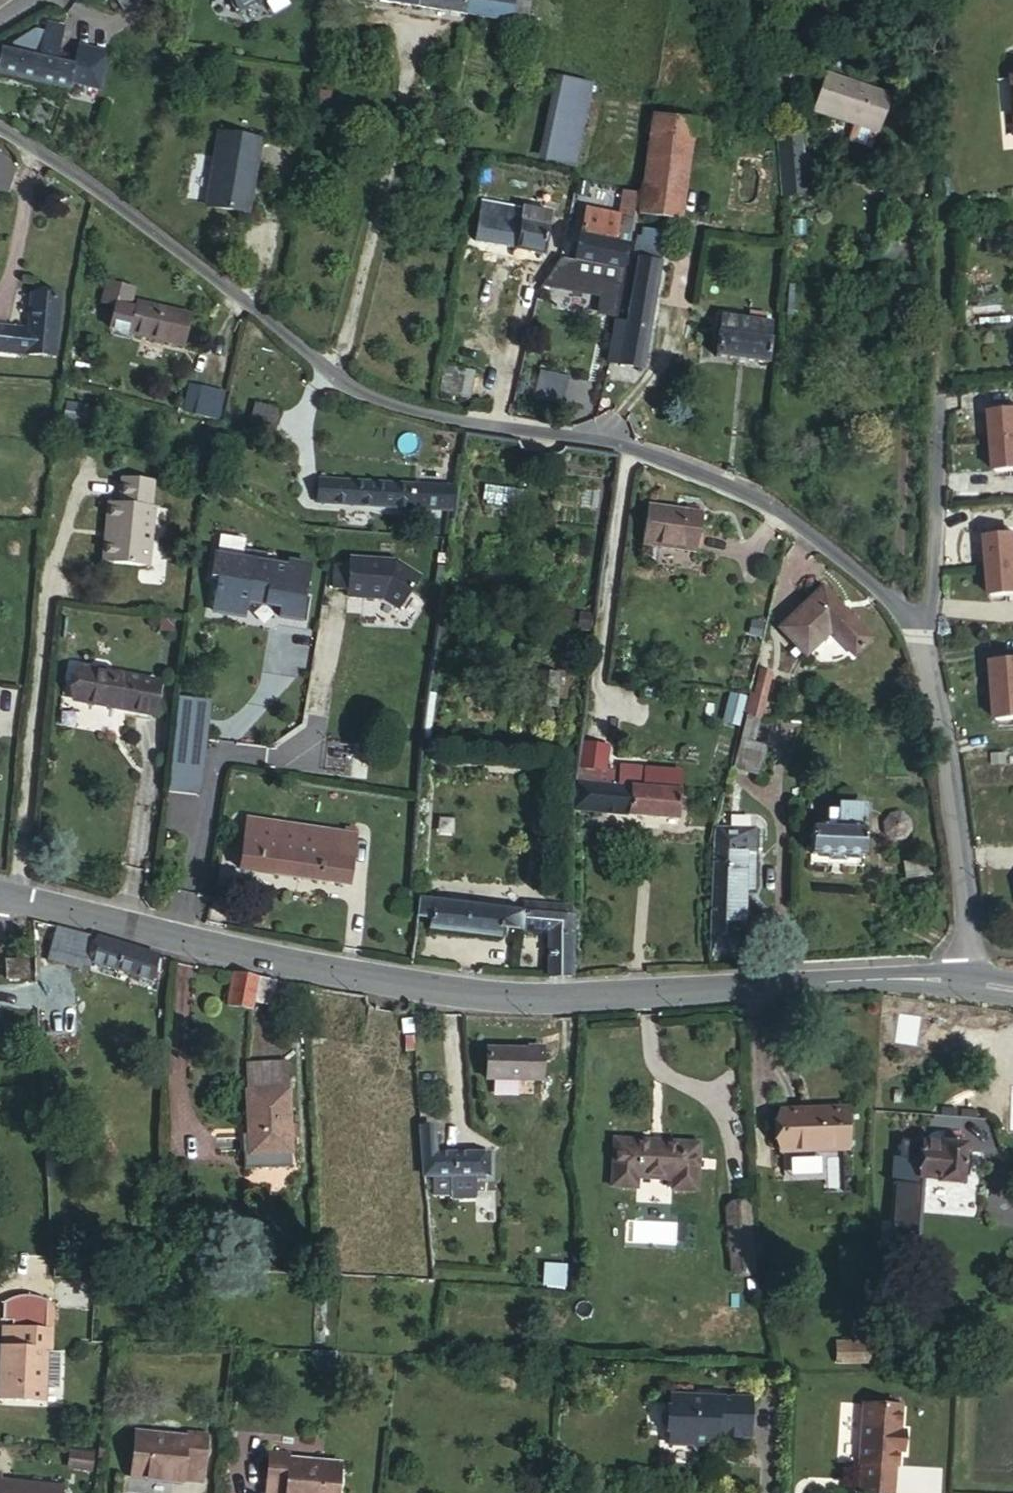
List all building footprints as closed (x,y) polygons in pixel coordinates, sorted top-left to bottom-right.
[(122,13),(143,0),(115,0),(122,13)] [(159,11),(178,0),(152,0),(159,11)] [(236,13),(258,0),(260,3),(263,1),(267,2),(270,0),(229,0),(236,13)] [(512,24),(516,0),(357,0),(512,24)] [(64,31),(48,27),(39,62),(56,66),(57,60),(64,31)] [(69,94),(69,92),(72,81),(74,72),(74,71),(56,66),(39,62),(3,54),(0,66),(0,77),(69,94)] [(83,67),(57,60),(56,66),(74,71),(74,72),(81,74),(83,67)] [(79,82),(81,74),(74,72),(72,81),(79,82)] [(896,94),(829,74),(819,109),(885,129),(896,94)] [(591,88),(562,82),(546,160),(575,166),(591,88)] [(698,124),(656,116),(650,157),(692,164),(698,124)] [(804,140),(783,142),(782,142),(788,198),(789,198),(809,197),(804,140)] [(208,214),(232,218),(247,147),(221,142),(215,173),(208,214)] [(247,147),(232,218),(243,220),(249,185),(255,186),(261,149),(247,147)] [(0,157),(0,193),(7,195),(16,170),(0,157)] [(692,164),(650,157),(644,196),(641,215),(684,221),(692,164)] [(249,185),(243,220),(250,221),(255,186),(249,185)] [(486,203),(482,220),(522,228),(525,211),(486,203)] [(482,220),(478,243),(545,257),(553,216),(525,211),(522,228),(482,220)] [(585,239),(618,246),(624,219),(591,213),(585,239)] [(653,316),(668,235),(648,232),(628,334),(616,332),(610,363),(643,370),(650,332),(655,332),(659,317),(653,316)] [(613,270),(618,246),(585,239),(582,239),(577,263),(613,270)] [(613,270),(623,272),(628,248),(618,246),(613,270)] [(547,284),(569,288),(574,263),(563,261),(562,269),(556,271),(547,284)] [(613,270),(577,263),(574,263),(569,288),(607,296),(603,315),(618,318),(627,273),(623,272),(613,270)] [(118,308),(112,330),(178,346),(183,323),(138,313),(131,311),(135,292),(111,286),(106,306),(118,308)] [(52,359),(58,299),(30,296),(26,331),(0,329),(0,354),(52,359)] [(178,346),(187,348),(193,316),(140,304),(138,313),(183,323),(178,346)] [(718,358),(770,364),(775,323),(723,317),(718,358)] [(443,366),(439,394),(472,398),(475,369),(443,366)] [(196,416),(204,388),(194,386),(187,413),(196,416)] [(228,394),(204,388),(196,416),(220,423),(228,394)] [(257,401),(248,427),(274,436),(283,410),(257,401)] [(994,438),(1012,437),(1012,407),(992,409),(994,438)] [(95,419),(83,416),(81,429),(92,431),(95,419)] [(994,438),(997,468),(1012,467),(1012,437),(994,438)] [(457,486),(434,485),(321,480),(321,503),(424,509),(453,511),(457,486)] [(155,486),(122,482),(119,506),(109,505),(106,527),(111,527),(110,541),(105,540),(102,565),(150,571),(157,510),(152,509),(155,486)] [(453,520),(453,511),(424,509),(422,517),(453,520)] [(702,517),(651,509),(646,548),(698,556),(702,517)] [(990,563),(1012,561),(1012,532),(988,534),(990,563)] [(248,560),(218,555),(213,579),(221,580),(216,612),(247,618),(249,603),(284,609),(282,619),(303,622),(313,566),(292,563),(291,568),(269,564),(270,554),(250,551),(248,560)] [(398,565),(352,561),(348,600),(386,603),(402,615),(424,584),(398,565)] [(990,563),(992,593),(1012,591),(1012,561),(990,563)] [(826,593),(784,634),(810,661),(834,640),(856,664),(875,644),(826,593)] [(997,689),(1012,687),(1012,658),(994,660),(997,689)] [(131,712),(137,679),(81,670),(75,702),(131,712)] [(748,718),(763,720),(769,700),(764,698),(771,676),(760,674),(748,718)] [(566,682),(540,678),(536,708),(562,712),(566,682)] [(159,683),(137,679),(131,712),(153,716),(159,683)] [(997,689),(1000,718),(1012,717),(1012,687),(997,689)] [(215,706),(181,702),(180,712),(204,715),(201,746),(195,797),(170,794),(170,797),(204,801),(215,706)] [(204,715),(180,712),(176,742),(170,794),(195,797),(201,746),(204,715)] [(748,718),(746,717),(741,751),(735,771),(760,778),(768,749),(756,746),(763,720),(748,718)] [(580,781),(576,811),(678,820),(683,773),(646,768),(644,789),(613,785),(614,774),(593,772),(591,783),(580,781)] [(869,812),(832,810),(831,829),(815,828),(814,856),(867,859),(869,812)] [(902,817),(894,816),(887,822),(886,832),(893,839),(902,839),(908,834),(908,823),(902,817)] [(357,837),(248,821),(241,870),(349,888),(357,837)] [(712,919),(711,953),(745,953),(747,892),(755,892),(757,831),(718,829),(712,919)] [(931,862),(907,865),(909,879),(933,876),(931,862)] [(550,934),(549,977),(572,977),(574,921),(526,914),(418,902),(416,918),(430,920),(429,930),(500,938),(501,927),(550,934)] [(528,907),(526,914),(574,921),(574,913),(528,907)] [(159,958),(59,929),(58,962),(74,966),(76,959),(151,983),(159,958)] [(25,959),(5,962),(7,981),(28,978),(25,959)] [(277,982),(236,973),(230,1007),(254,1012),(256,1004),(272,1007),(277,982)] [(531,1045),(531,1050),(531,1053),(545,1054),(545,1046),(531,1045)] [(488,1080),(545,1080),(545,1054),(531,1053),(531,1050),(489,1049),(488,1080)] [(289,1126),(288,1092),(246,1093),(248,1136),(243,1136),(244,1169),(291,1168),(290,1138),(297,1139),(296,1126),(289,1126)] [(850,1113),(784,1116),(787,1157),(853,1154),(850,1113)] [(437,1128),(423,1128),(426,1176),(490,1177),(491,1156),(438,1154),(437,1128)] [(702,1146),(618,1141),(614,1188),(638,1190),(639,1178),(675,1181),(673,1191),(699,1193),(702,1146)] [(943,1147),(903,1143),(901,1163),(923,1165),(922,1180),(941,1182),(941,1184),(963,1187),(967,1148),(944,1145),(943,1147)] [(46,1150),(48,1177),(65,1178),(64,1150),(46,1150)] [(749,1208),(731,1209),(735,1274),(753,1272),(749,1208)] [(29,1334),(33,1307),(26,1303),(17,1300),(4,1300),(0,1301),(0,1331),(29,1334)] [(33,1307),(29,1334),(36,1334),(40,1312),(33,1307)] [(0,1331),(0,1403),(18,1405),(24,1356),(33,1357),(36,1334),(29,1334),(0,1331)] [(751,1398),(674,1395),(674,1405),(670,1405),(669,1431),(672,1431),(671,1444),(694,1445),(701,1454),(712,1445),(712,1436),(750,1437),(751,1398)] [(863,1404),(859,1465),(862,1465),(860,1492),(894,1492),(895,1467),(898,1468),(899,1452),(904,1452),(905,1430),(900,1430),(901,1407),(863,1404)] [(185,1440),(134,1434),(129,1478),(180,1483),(181,1480),(201,1482),(207,1433),(186,1431),(185,1440)] [(278,1450),(272,1492),(345,1492),(349,1468),(297,1461),(299,1453),(278,1450)] [(99,1457),(76,1455),(74,1471),(97,1473),(99,1457)] [(66,1479),(11,1474),(10,1481),(0,1479),(0,1492),(64,1492),(66,1479)]
